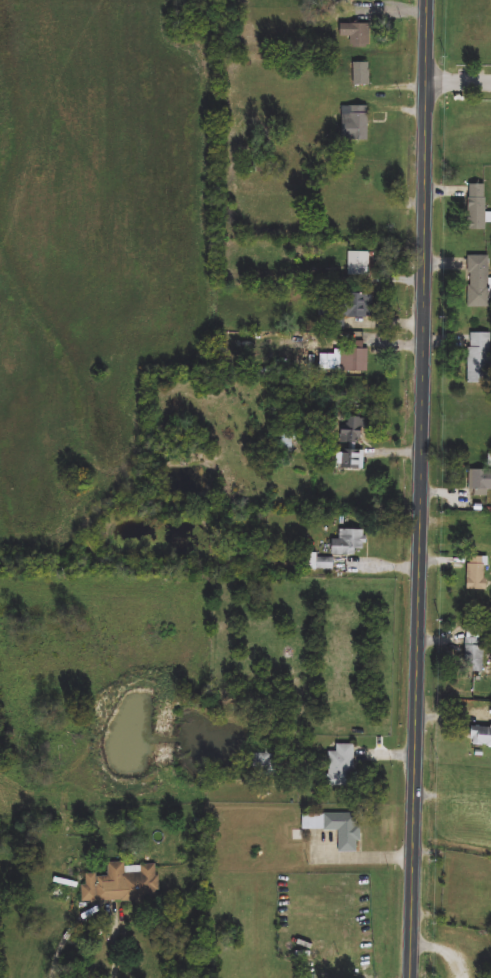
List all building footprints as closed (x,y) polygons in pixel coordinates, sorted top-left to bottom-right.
[(370,48),(351,48),(351,38),(340,38),(340,24),(370,24),(370,48)] [(354,87),(354,64),(370,64),(370,87),(354,87)] [(369,107),(369,142),(342,142),(342,107),(369,107)] [(486,231),(469,231),(469,184),(486,184),(486,231)] [(349,276),(348,252),(369,252),(370,275),(349,276)] [(490,256),(490,308),(468,308),(468,256),(490,256)] [(319,317),(319,294),(373,294),(373,318),(345,318),(345,331),(329,331),(329,317),(319,317)] [(490,384),(469,384),(469,333),(490,333),(490,384)] [(364,373),(342,373),(342,349),(350,349),(350,342),(364,342),(364,373)] [(341,442),(342,417),(364,418),(363,443),(341,442)] [(293,455),(279,455),(279,434),(293,434),(293,455)] [(343,466),(344,453),(352,453),(350,466),(343,466)] [(470,471),(490,471),(490,491),(470,491),(470,471)] [(356,556),(333,556),(333,540),(340,540),(340,530),(366,530),(366,550),(356,550),(356,556)] [(487,557),(487,591),(468,591),(468,557),(487,557)] [(483,627),(483,672),(466,672),(466,627),(483,627)] [(471,726),(490,727),(490,748),(470,746),(471,726)] [(356,788),(328,788),(328,752),(337,752),(337,745),(356,745),(356,788)] [(276,751),(276,776),(254,776),(254,751),(276,751)] [(360,815),(360,853),(339,853),(340,830),(303,830),(303,815),(360,815)] [(159,903),(84,903),(83,875),(108,875),(108,864),(159,864),(159,903)]
